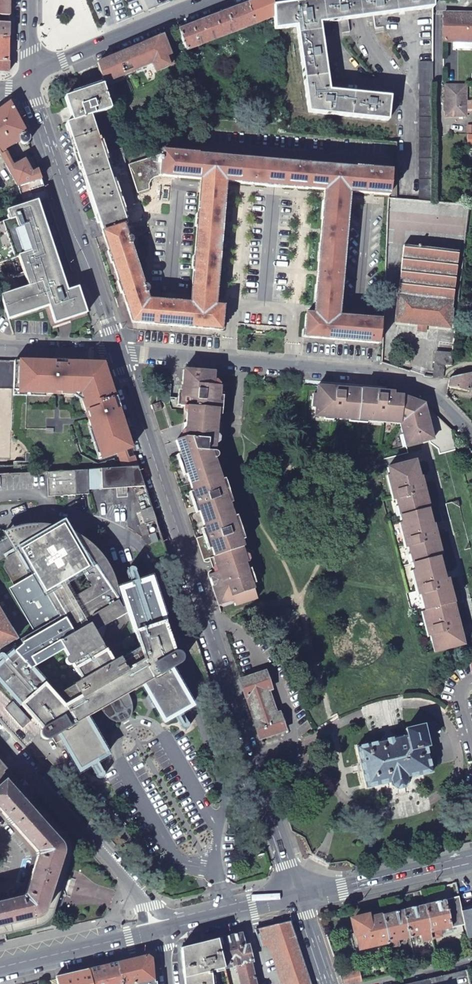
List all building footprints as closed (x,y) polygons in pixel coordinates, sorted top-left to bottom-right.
[(9,16),(9,0),(0,0),(0,16),(9,16)] [(179,30),(187,52),(275,19),(273,0),(258,0),(180,30),(179,30)] [(275,19),(275,30),(297,27),(309,112),(388,120),(390,98),(329,93),(319,25),(340,22),(361,19),(382,15),(432,8),(432,0),(273,0),(275,19)] [(443,41),(471,41),(471,14),(443,14),(443,41)] [(9,16),(0,16),(0,37),(8,37),(9,16)] [(163,36),(97,64),(103,84),(152,64),(156,72),(175,64),(163,36)] [(8,37),(0,37),(0,62),(8,62),(8,37)] [(432,60),(418,60),(418,200),(432,201),(432,60)] [(8,72),(8,62),(0,62),(0,72),(8,72)] [(466,84),(445,84),(445,103),(447,103),(447,108),(445,109),(445,116),(466,115),(466,84)] [(111,109),(103,85),(65,98),(73,121),(66,123),(101,225),(103,233),(124,226),(121,218),(88,117),(111,109)] [(0,109),(0,154),(18,186),(41,178),(38,167),(35,157),(24,160),(14,165),(3,148),(19,139),(21,142),(24,143),(26,144),(29,143),(30,140),(30,137),(20,120),(10,102),(0,109)] [(124,226),(103,233),(123,296),(131,321),(220,330),(222,306),(214,305),(215,299),(225,187),(226,180),(242,182),(242,183),(309,190),(309,189),(326,190),(325,198),(314,307),(314,315),(305,315),(303,338),(378,345),(381,322),(337,318),(338,310),(349,200),(350,193),(391,197),(393,173),(358,169),(358,170),(198,155),(198,154),(163,151),(163,154),(129,164),(139,193),(150,190),(149,184),(151,181),(154,178),(157,176),(161,174),(201,179),(201,185),(191,297),(190,303),(147,299),(146,295),(148,293),(148,292),(149,290),(148,288),(147,287),(146,286),(144,286),(130,245),(132,244),(132,243),(132,241),(132,239),(131,238),(130,237),(128,237),(124,226)] [(0,222),(0,262),(19,256),(28,285),(1,295),(8,318),(49,305),(55,324),(87,313),(78,288),(67,291),(45,222),(38,201),(7,210),(9,219),(0,222)] [(455,251),(402,247),(395,322),(417,324),(425,324),(449,326),(455,251)] [(451,365),(453,352),(435,351),(434,377),(442,378),(443,364),(451,365)] [(13,387),(13,391),(36,392),(36,394),(73,395),(75,391),(80,392),(84,396),(85,401),(104,457),(132,448),(129,441),(106,370),(97,363),(82,363),(14,361),(14,372),(13,374),(13,383),(13,387)] [(187,422),(217,425),(217,422),(218,410),(222,410),(221,402),(220,387),(214,386),(215,372),(184,370),(181,398),(170,397),(171,385),(166,384),(158,387),(156,403),(152,405),(160,431),(187,422)] [(471,372),(449,377),(448,389),(469,392),(471,379),(471,372)] [(420,442),(426,440),(424,432),(423,428),(430,422),(425,404),(402,396),(393,395),(393,391),(374,390),(336,387),(316,385),(316,394),(312,393),(311,407),(315,407),(314,415),(324,416),(325,413),(333,414),(333,417),(349,418),(349,415),(368,417),(368,420),(393,422),(393,419),(401,420),(401,423),(407,445),(420,442)] [(75,391),(73,395),(80,402),(85,401),(84,396),(80,392),(75,391)] [(80,402),(99,459),(104,457),(85,401),(80,402)] [(434,438),(443,421),(440,419),(436,415),(425,404),(430,422),(423,428),(424,432),(426,440),(434,438)] [(435,652),(452,647),(471,642),(471,555),(446,453),(458,450),(453,432),(443,421),(434,438),(426,440),(420,442),(421,449),(419,459),(388,468),(394,491),(391,492),(393,501),(396,500),(406,539),(403,539),(405,548),(408,547),(418,586),(415,587),(417,596),(420,595),(428,626),(425,627),(428,637),(431,636),(435,652)] [(215,437),(217,425),(187,422),(160,431),(179,487),(218,474),(214,459),(216,459),(217,457),(217,456),(217,454),(216,453),(214,452),(215,437)] [(121,461),(124,467),(138,466),(135,457),(121,461)] [(138,466),(124,467),(48,472),(50,497),(89,494),(88,489),(144,486),(138,466)] [(218,474),(179,487),(191,524),(231,511),(218,474)] [(141,511),(145,524),(156,521),(152,508),(141,511)] [(231,511),(191,524),(203,560),(242,548),(243,548),(231,511)] [(50,627),(22,643),(15,650),(9,642),(16,637),(0,611),(0,682),(42,730),(41,731),(41,736),(42,737),(45,739),(49,739),(52,738),(55,744),(62,740),(81,771),(107,755),(95,735),(86,740),(77,724),(105,707),(115,716),(121,712),(126,709),(123,696),(152,679),(162,696),(153,702),(164,721),(191,705),(174,676),(180,672),(177,666),(178,665),(180,663),(181,661),(180,658),(178,654),(175,653),(150,581),(121,591),(126,606),(121,609),(116,600),(111,578),(100,559),(82,542),(67,533),(42,527),(41,532),(32,532),(15,535),(9,538),(14,546),(17,551),(6,557),(4,568),(23,601),(32,604),(36,602),(50,627)] [(242,548),(203,560),(218,604),(221,603),(232,600),(234,604),(234,606),(256,599),(252,584),(245,563),(246,563),(242,548)] [(175,600),(182,598),(178,585),(171,587),(175,600)] [(245,678),(241,680),(260,739),(283,731),(263,672),(245,678)] [(400,788),(404,787),(408,783),(407,778),(424,774),(431,773),(428,759),(426,751),(425,747),(428,746),(425,735),(423,725),(404,730),(406,736),(398,738),(390,739),(381,742),(373,743),(356,747),(360,764),(361,767),(366,788),(375,786),(390,783),(391,787),(396,789),(400,788)] [(11,775),(0,762),(0,785),(11,775)] [(49,817),(11,775),(0,785),(0,810),(1,812),(25,839),(49,817)] [(67,838),(49,817),(25,839),(36,851),(37,857),(25,893),(21,897),(5,901),(12,932),(35,927),(42,925),(45,923),(48,920),(52,915),(61,885),(71,856),(72,852),(72,848),(70,843),(67,838)] [(424,905),(432,939),(443,937),(441,930),(465,924),(462,910),(458,897),(424,905)] [(5,901),(0,902),(0,935),(12,932),(5,901)] [(403,910),(410,937),(420,935),(422,942),(432,939),(424,905),(403,910)] [(465,924),(471,955),(471,907),(462,910),(465,924)] [(403,910),(382,915),(389,942),(390,948),(400,946),(399,940),(410,937),(403,910)] [(389,942),(382,915),(367,919),(366,916),(352,919),(356,933),(349,935),(354,951),(389,942)] [(286,983),(312,983),(290,922),(255,930),(261,947),(272,943),(286,983)] [(241,934),(218,939),(224,968),(237,966),(252,962),(253,962),(248,945),(244,946),(241,934)] [(211,971),(224,968),(218,939),(181,948),(185,983),(212,983),(211,971)] [(116,962),(121,983),(154,983),(151,958),(149,957),(147,955),(116,962)] [(116,962),(87,970),(90,983),(121,983),(116,962)] [(237,966),(241,983),(256,983),(252,962),(237,966)] [(337,968),(343,983),(353,983),(362,982),(359,971),(352,972),(350,965),(337,968)] [(56,977),(58,983),(90,983),(87,970),(56,977)]
